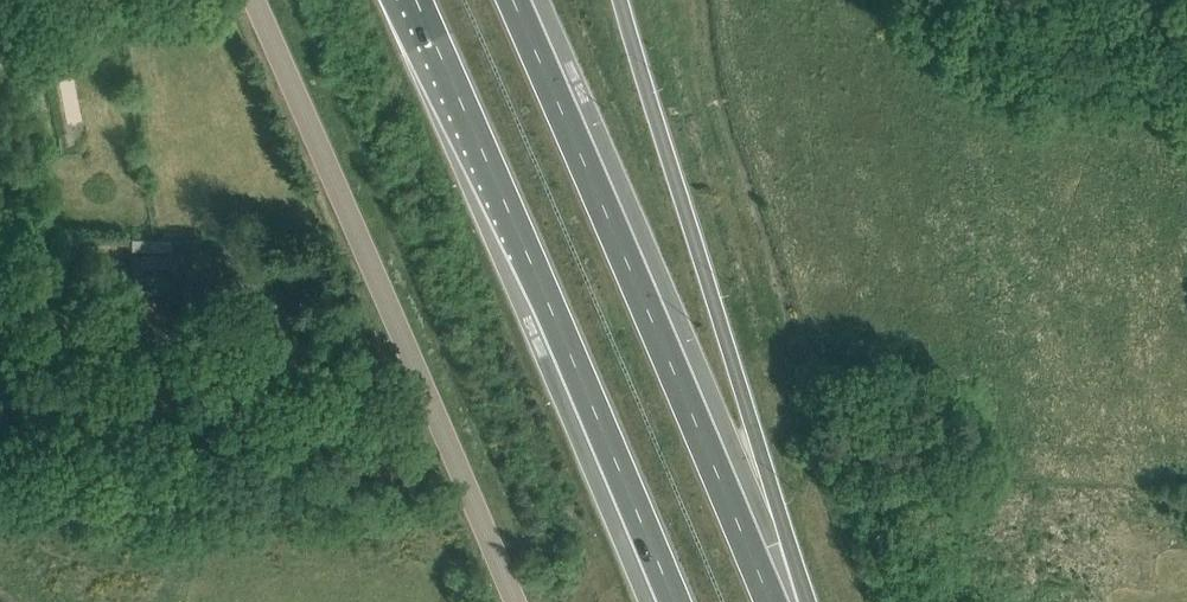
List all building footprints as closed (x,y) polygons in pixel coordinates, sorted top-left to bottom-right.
[(131,276),(168,277),(168,258),(131,258),(131,276)]
